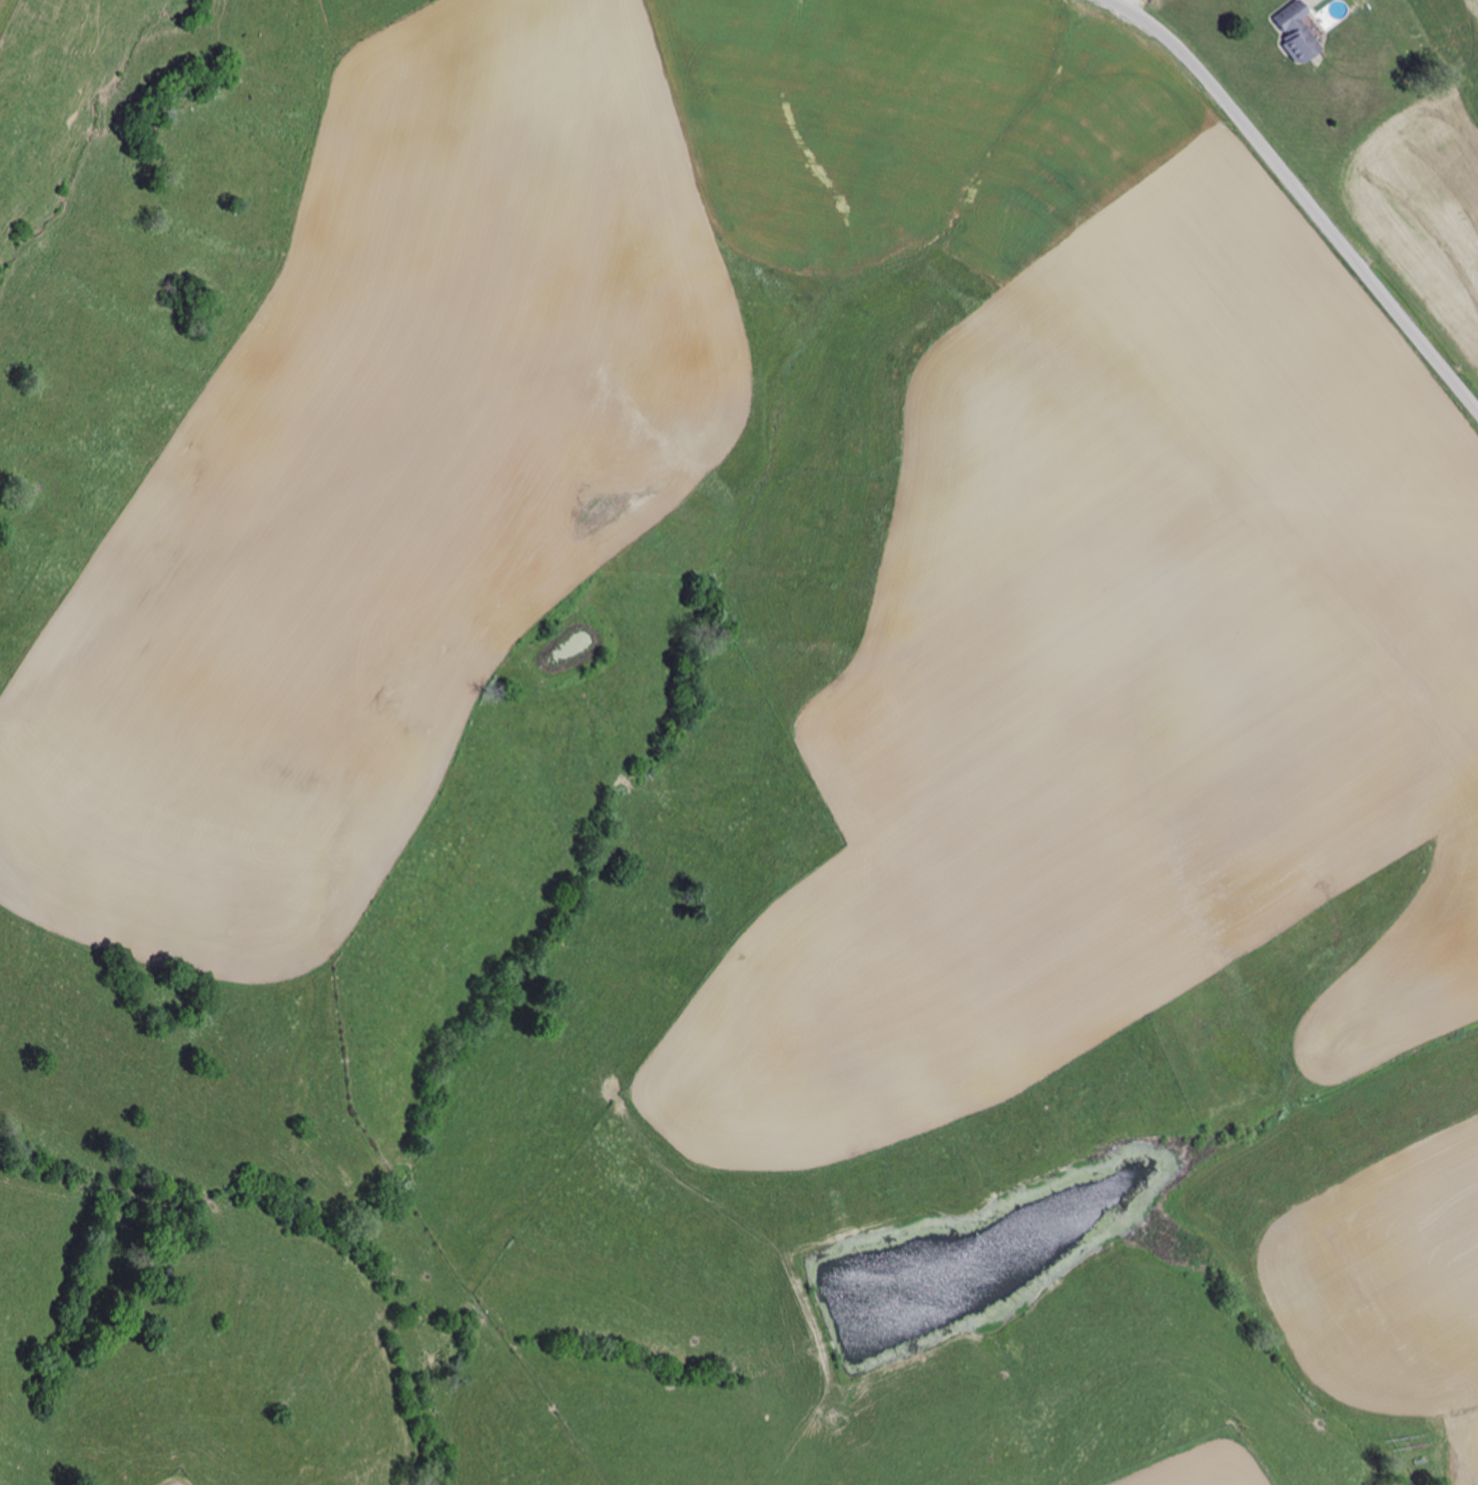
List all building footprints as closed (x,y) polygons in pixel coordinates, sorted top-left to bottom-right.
[(1274,19),(1290,42),(1285,46),(1299,67),(1323,51),(1303,21),(1310,16),(1300,1),(1274,19)]
